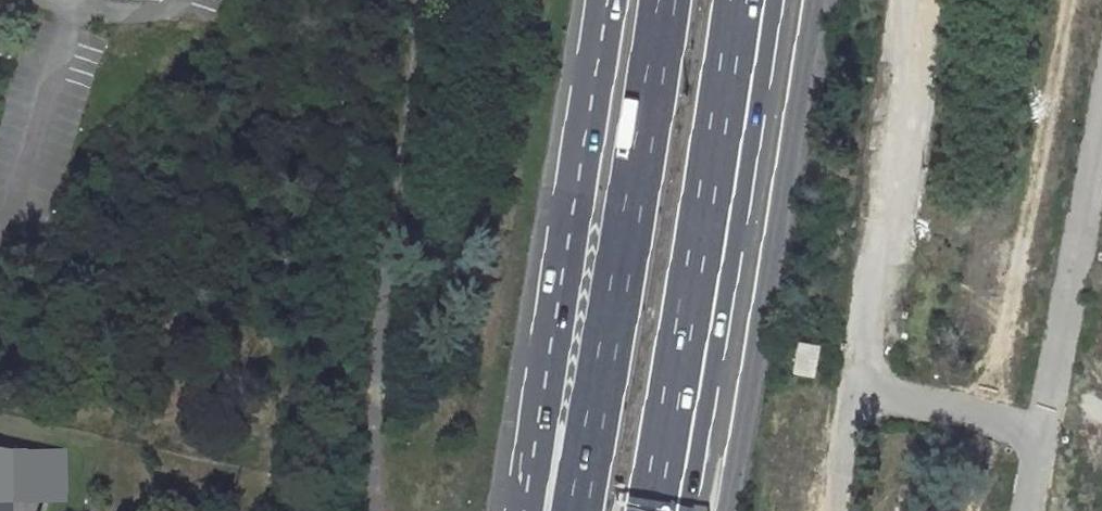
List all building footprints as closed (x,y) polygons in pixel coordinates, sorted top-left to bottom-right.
[(56,462),(0,447),(0,510),(43,510),(56,462)]
